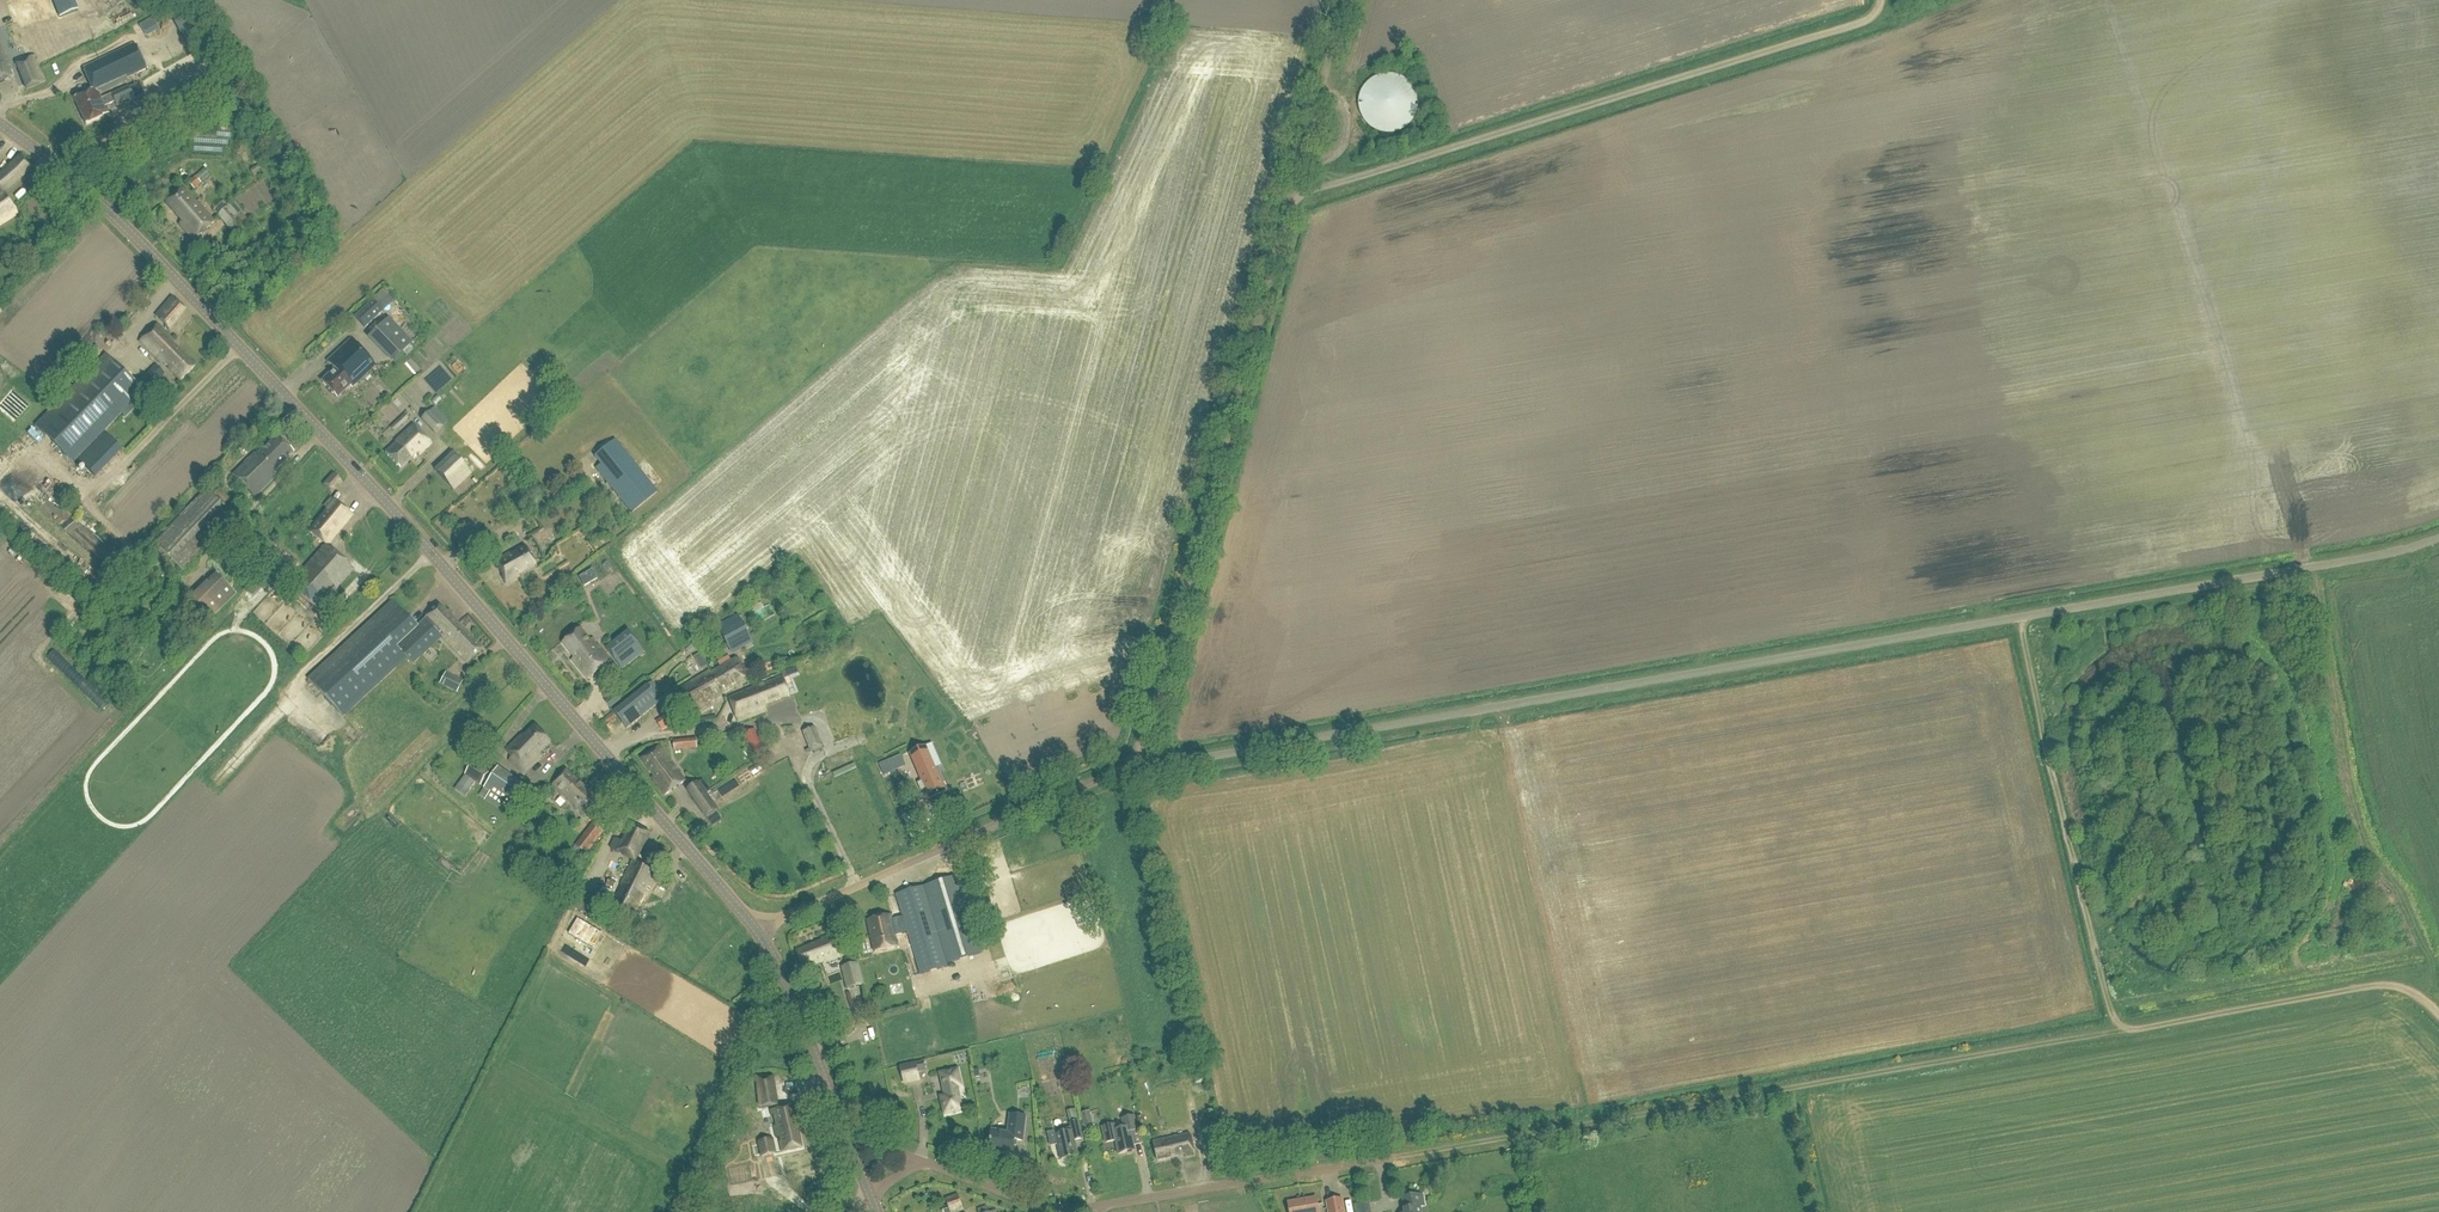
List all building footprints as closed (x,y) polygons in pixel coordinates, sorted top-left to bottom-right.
[(75,0),(53,0),(59,18),(79,11),(75,0)] [(39,12),(15,18),(20,38),(44,31),(39,12)] [(206,42),(191,15),(177,23),(192,49),(206,42)] [(89,29),(37,51),(44,65),(95,44),(89,29)] [(102,99),(128,87),(128,86),(111,94),(110,94),(101,99),(99,95),(128,81),(126,78),(147,69),(137,48),(134,44),(83,68),(93,90),(74,100),(79,111),(91,105),(91,104),(102,99)] [(14,76),(0,47),(0,83),(14,76)] [(44,82),(32,58),(24,62),(23,59),(15,63),(27,89),(44,82)] [(1390,75),(1388,75),(1387,75),(1384,75),(1381,76),(1379,76),(1377,77),(1375,78),(1373,79),(1372,80),(1370,81),(1368,82),(1367,84),(1365,85),(1364,87),(1363,88),(1362,91),(1361,92),(1360,94),(1360,96),(1359,98),(1359,100),(1359,102),(1358,104),(1359,107),(1359,109),(1359,111),(1360,113),(1360,114),(1361,116),(1361,118),(1362,119),(1364,121),(1365,123),(1366,124),(1368,127),(1370,128),(1372,129),(1373,130),(1375,131),(1377,132),(1379,133),(1382,134),(1384,134),(1386,134),(1388,134),(1390,134),(1393,134),(1395,133),(1397,133),(1400,132),(1402,131),(1404,130),(1406,129),(1407,127),(1409,126),(1410,124),(1412,123),(1413,121),(1414,118),(1415,117),(1416,115),(1417,113),(1417,111),(1418,109),(1418,107),(1418,106),(1418,103),(1418,101),(1417,99),(1417,97),(1416,95),(1416,93),(1415,92),(1414,91),(1413,89),(1412,86),(1410,85),(1409,83),(1406,81),(1405,80),(1403,79),(1401,78),(1399,77),(1396,76),(1394,75),(1392,75),(1390,75)] [(133,97),(128,87),(102,99),(91,104),(91,105),(79,111),(86,125),(106,115),(109,113),(108,110),(133,97)] [(21,156),(0,175),(0,190),(1,191),(0,191),(0,226),(18,215),(5,193),(33,167),(21,156)] [(200,177),(205,183),(212,178),(208,172),(200,177)] [(197,204),(183,189),(166,204),(182,222),(179,224),(194,241),(215,222),(198,203),(197,204)] [(247,226),(229,206),(217,217),(235,237),(247,226)] [(386,294),(378,302),(387,310),(395,302),(386,294)] [(185,310),(170,297),(154,317),(168,329),(185,310)] [(382,312),(372,301),(354,318),(365,329),(382,312)] [(240,317),(234,311),(230,315),(236,321),(240,317)] [(412,343),(389,318),(371,335),(394,360),(412,343)] [(175,343),(157,324),(140,341),(161,364),(162,363),(180,381),(195,366),(175,345),(175,343)] [(375,365),(350,340),(327,362),(334,369),(321,381),(337,399),(350,386),(352,388),(375,365)] [(137,384),(105,353),(35,426),(73,464),(77,460),(95,478),(122,450),(104,432),(145,390),(147,392),(164,374),(155,365),(137,384)] [(447,423),(434,409),(429,413),(428,412),(421,419),(434,434),(447,423)] [(409,418),(394,431),(397,435),(413,423),(409,418)] [(431,444),(413,425),(395,442),(396,443),(385,453),(400,469),(417,453),(419,456),(431,444)] [(294,454),(277,437),(262,451),(261,450),(256,455),(255,453),(232,475),(255,498),(275,478),(274,473),(294,454)] [(657,493),(615,440),(594,457),(600,465),(595,469),(631,514),(657,493)] [(472,474),(454,454),(436,470),(454,490),(472,474)] [(342,483),(333,475),(323,486),(332,494),(342,483)] [(213,497),(206,490),(154,545),(182,571),(234,517),(223,507),(229,501),(218,491),(213,497)] [(352,515),(330,498),(324,506),(327,509),(310,532),(325,545),(290,584),(318,609),(354,570),(327,546),(352,515)] [(535,565),(525,547),(510,555),(508,553),(493,562),(498,570),(499,570),(503,576),(502,577),(506,585),(519,578),(517,575),(535,565)] [(236,595),(214,574),(188,600),(209,621),(236,595)] [(442,637),(467,664),(482,649),(440,605),(426,617),(427,618),(417,627),(393,601),(308,679),(343,717),(398,665),(406,658),(412,665),(421,657),(442,637)] [(754,644),(738,615),(717,627),(733,656),(754,644)] [(590,642),(581,630),(563,644),(575,659),(572,661),(588,681),(611,662),(593,640),(590,642)] [(645,652),(629,632),(606,650),(623,670),(645,652)] [(47,656),(106,713),(111,708),(53,651),(47,656)] [(738,658),(713,673),(724,694),(737,687),(737,688),(751,680),(738,658)] [(862,722),(840,659),(822,665),(783,679),(782,677),(757,687),(729,698),(739,723),(767,712),(765,706),(794,694),(801,717),(824,709),(832,733),(862,722)] [(711,702),(724,694),(713,673),(711,670),(680,689),(696,716),(713,706),(711,702)] [(462,682),(445,673),(439,685),(456,694),(462,682)] [(659,693),(652,683),(614,713),(627,729),(659,704),(654,697),(659,693)] [(622,701),(616,694),(605,702),(611,710),(622,701)] [(301,713),(295,717),(302,726),(307,722),(301,713)] [(661,726),(666,733),(673,727),(669,721),(661,726)] [(323,745),(328,738),(312,726),(307,733),(323,745)] [(550,743),(535,727),(527,735),(522,736),(507,751),(512,758),(509,761),(523,775),(542,755),(540,753),(550,743)] [(822,748),(813,728),(799,734),(802,740),(804,739),(806,746),(804,747),(807,752),(810,751),(810,753),(822,748)] [(766,748),(755,730),(744,737),(755,755),(766,748)] [(698,749),(697,739),(674,741),(675,751),(698,749)] [(685,781),(661,746),(642,759),(654,777),(652,778),(665,796),(685,781)] [(925,747),(910,753),(929,797),(945,790),(941,782),(940,782),(925,747)] [(490,774),(475,763),(466,775),(481,786),(490,774)] [(528,789),(498,768),(479,796),(509,816),(528,789)] [(600,800),(567,770),(553,786),(576,807),(575,808),(585,817),(600,800)] [(711,791),(704,781),(698,784),(696,782),(686,788),(712,827),(722,821),(705,795),(711,791)] [(892,790),(885,792),(889,805),(896,803),(892,790)] [(604,833),(593,824),(576,846),(587,855),(604,833)] [(634,860),(636,861),(650,834),(633,824),(623,842),(616,839),(611,849),(634,860)] [(636,861),(634,860),(621,886),(623,887),(612,908),(632,919),(645,895),(647,896),(659,873),(636,861)] [(982,953),(958,876),(897,895),(904,919),(892,922),(891,916),(868,921),(875,952),(897,947),(894,932),(907,930),(921,975),(922,974),(928,998),(966,988),(958,960),(982,953)] [(605,904),(583,893),(575,909),(587,915),(586,917),(596,923),(605,904)] [(578,942),(589,923),(582,919),(571,939),(578,942)] [(841,957),(833,935),(822,939),(823,942),(797,952),(804,969),(827,961),(827,962),(841,957)] [(864,986),(858,964),(842,968),(848,990),(864,986)] [(978,1016),(996,1013),(995,1007),(977,1010),(978,1016)] [(924,1063),(901,1068),(902,1075),(904,1083),(912,1081),(919,1080),(918,1072),(925,1070),(924,1063)] [(962,1087),(958,1070),(940,1074),(943,1086),(945,1085),(948,1096),(941,1097),(945,1115),(963,1111),(957,1088),(962,1087)] [(778,1105),(773,1075),(745,1080),(750,1110),(778,1105)] [(797,1105),(771,1110),(776,1137),(779,1136),(782,1152),(803,1148),(799,1129),(802,1129),(797,1105)] [(968,1122),(980,1120),(978,1110),(966,1113),(968,1122)] [(1026,1117),(1010,1115),(1008,1133),(992,1131),(991,1139),(989,1139),(987,1141),(986,1147),(988,1149),(990,1149),(989,1150),(1014,1153),(1015,1141),(1023,1142),(1026,1117)] [(1138,1130),(1135,1116),(1122,1119),(1124,1129),(1116,1130),(1115,1125),(1102,1128),(1106,1143),(1115,1141),(1118,1155),(1135,1151),(1131,1132),(1138,1130)] [(1082,1139),(1078,1122),(1070,1124),(1071,1128),(1063,1130),(1063,1133),(1054,1136),(1056,1145),(1058,1144),(1061,1159),(1078,1156),(1074,1141),(1082,1139)] [(1194,1156),(1189,1133),(1153,1141),(1158,1161),(1185,1155),(1186,1158),(1194,1156)] [(775,1153),(773,1143),(772,1138),(759,1141),(762,1156),(775,1153)] [(791,1202),(770,1190),(758,1211),(785,1211),(791,1202)] [(958,1194),(945,1199),(947,1206),(941,1208),(943,1211),(961,1211),(964,1211),(958,1194)] [(1423,1194),(1402,1197),(1404,1209),(1404,1211),(1421,1211),(1421,1207),(1425,1206),(1423,1194)] [(1316,1198),(1288,1203),(1290,1211),(1319,1211),(1316,1198)] [(1343,1199),(1325,1202),(1327,1211),(1345,1211),(1343,1199)] [(1369,1203),(1353,1205),(1355,1211),(1370,1211),(1369,1203)]
